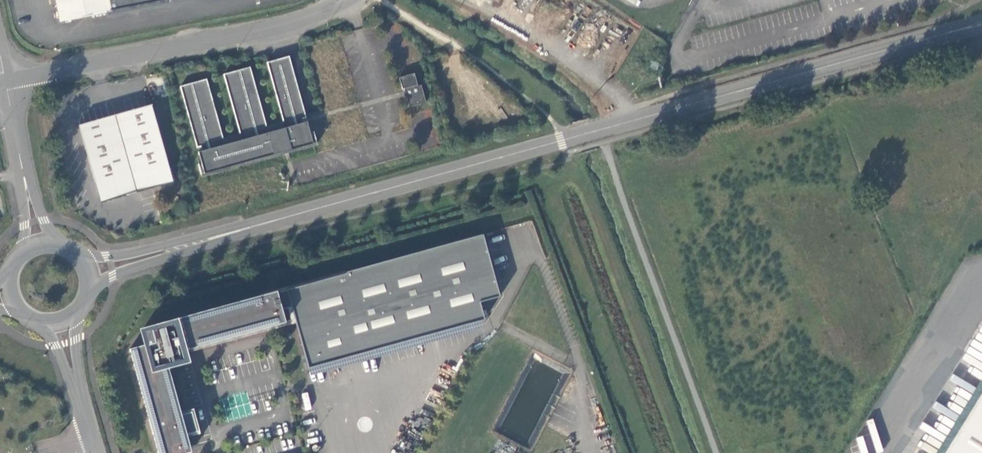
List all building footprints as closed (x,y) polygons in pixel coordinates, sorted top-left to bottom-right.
[(61,21),(167,2),(167,0),(57,0),(61,21)] [(212,77),(183,85),(199,146),(202,145),(203,150),(199,151),(206,173),(282,153),(283,151),(288,150),(288,151),(317,145),(315,135),(313,136),(309,122),(305,123),(303,117),(308,115),(292,56),(271,61),(287,120),(269,125),(254,66),(227,73),(242,132),(227,136),(212,77)] [(417,73),(401,77),(405,89),(409,88),(413,105),(419,103),(421,108),(426,106),(424,102),(429,101),(425,85),(421,86),(417,73)] [(155,109),(82,130),(103,205),(138,196),(176,186),(155,109)] [(306,369),(485,320),(480,302),(500,296),(483,234),(347,272),(347,273),(278,292),(278,291),(166,322),(167,325),(153,329),(153,328),(145,331),(149,344),(131,349),(154,432),(156,432),(162,452),(174,452),(189,449),(185,434),(198,431),(193,411),(183,414),(169,364),(187,359),(184,350),(283,322),(279,309),(289,306),(292,319),(306,369)] [(941,452),(981,452),(981,384),(941,452)]
